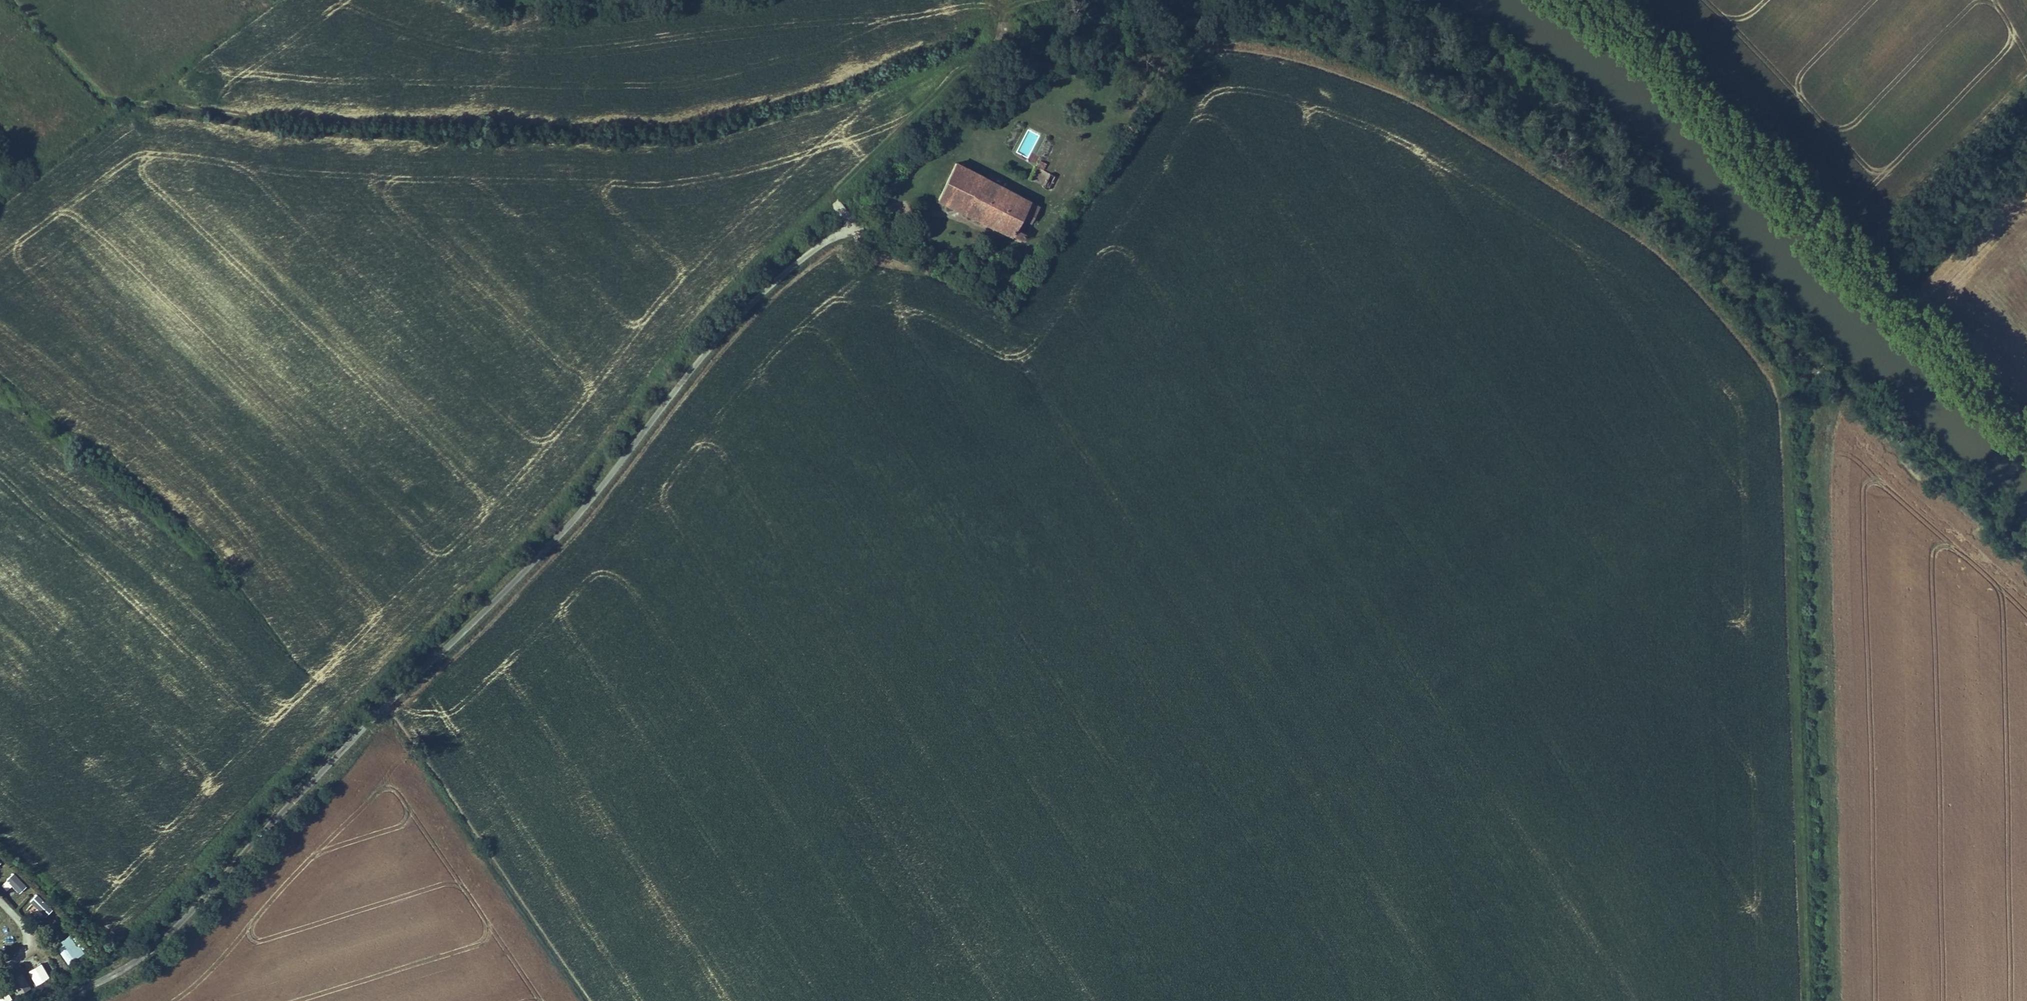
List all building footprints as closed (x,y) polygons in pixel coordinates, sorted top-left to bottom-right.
[(958,162),(939,200),(967,213),(986,177),(958,162)] [(1042,167),(1035,181),(1052,191),(1060,177),(1042,167)] [(986,177),(967,213),(1027,241),(1044,208),(986,177)] [(7,882),(21,894),(28,885),(14,874),(7,882)] [(45,919),(53,909),(36,896),(28,906),(45,919)] [(57,944),(66,965),(84,957),(74,936),(57,944)] [(35,983),(48,979),(43,965),(31,969),(35,983)] [(25,979),(13,985),(18,994),(29,988),(25,979)]
